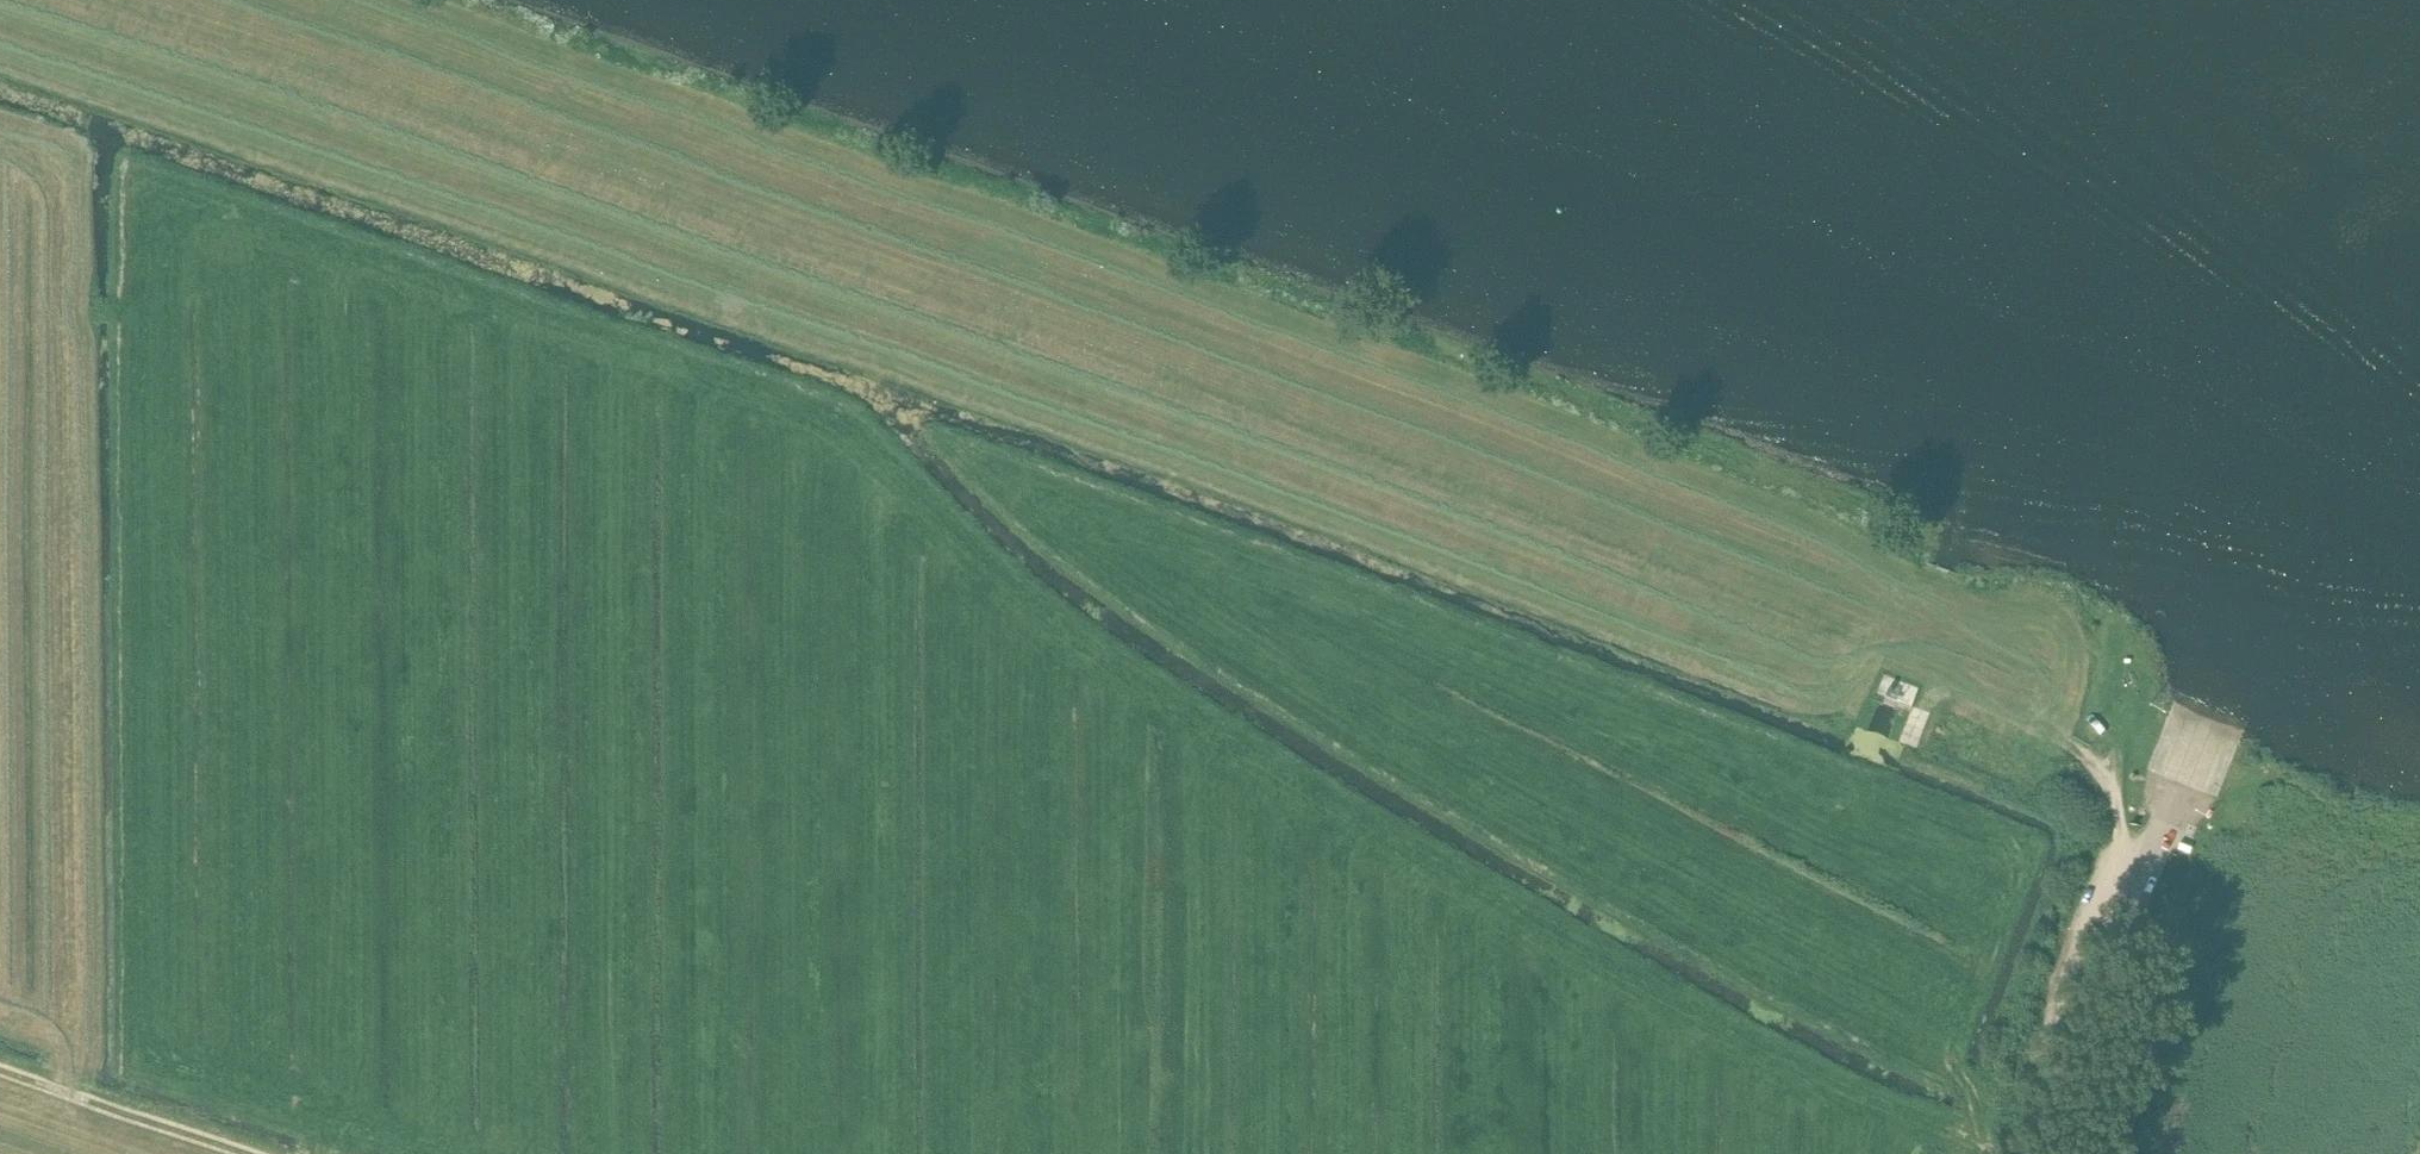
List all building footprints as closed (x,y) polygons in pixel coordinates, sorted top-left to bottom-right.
[(1887,678),(1882,694),(1914,703),(1918,686),(1887,678)]
